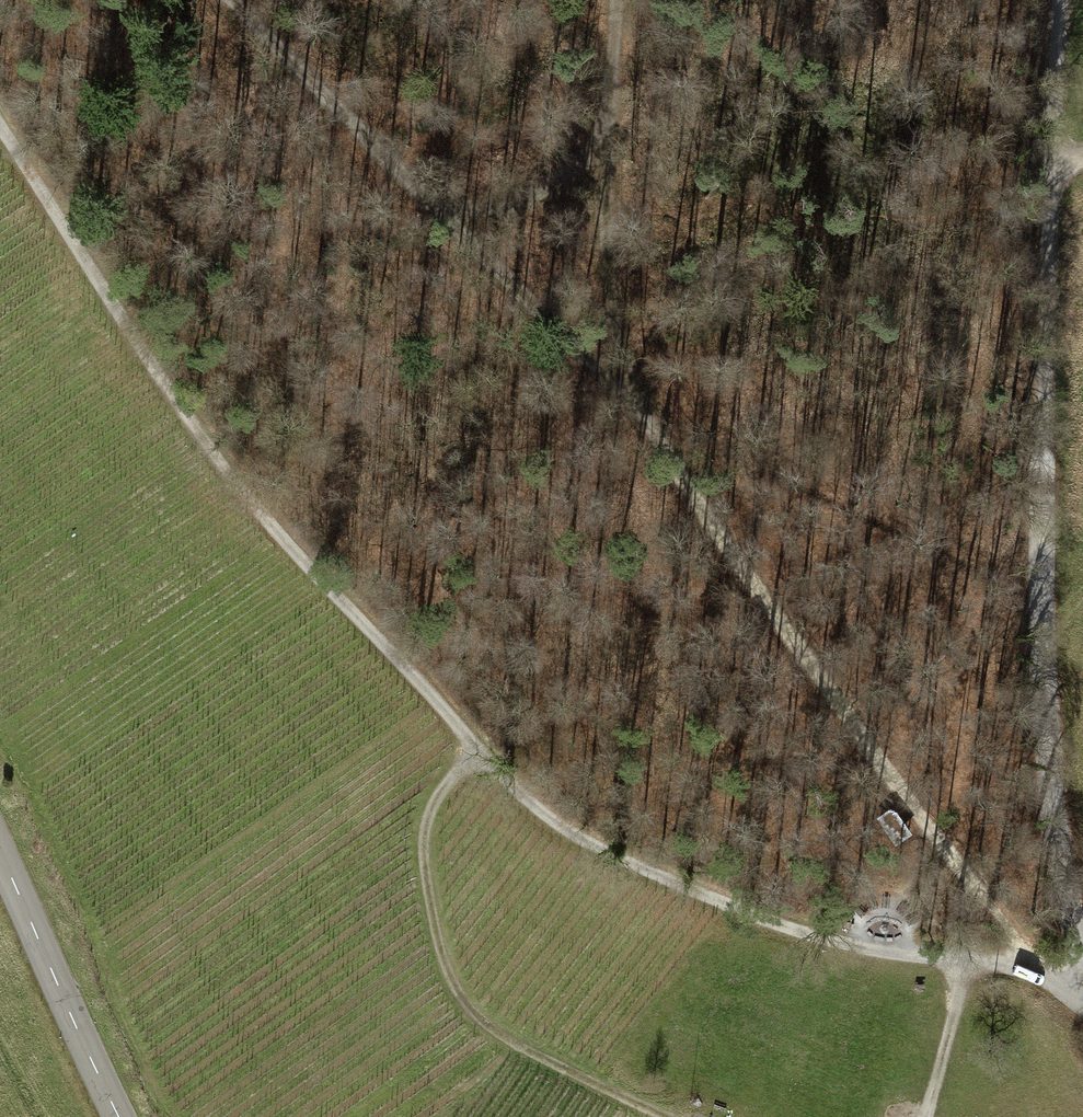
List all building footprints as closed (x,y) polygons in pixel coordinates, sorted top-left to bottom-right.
[(97,941),(85,946),(92,962),(104,956),(97,941)]
